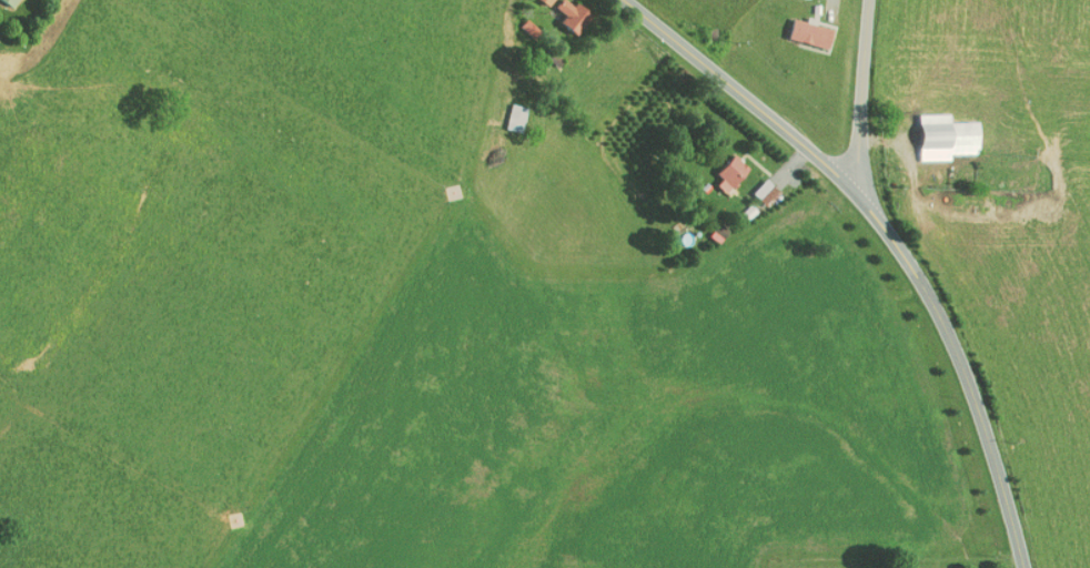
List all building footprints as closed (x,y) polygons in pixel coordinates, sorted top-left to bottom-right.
[(564,28),(580,11),(567,0),(545,0),(554,8),(549,14),(564,28)] [(818,44),(824,24),(785,11),(779,31),(818,44)] [(494,122),(509,125),(515,101),(500,97),(494,122)] [(910,154),(940,154),(940,147),(970,147),(969,115),(940,115),(940,107),(910,107),(910,154)] [(721,181),(740,162),(724,148),(706,167),(721,181)] [(754,198),(768,183),(755,172),(742,186),(754,198)]
